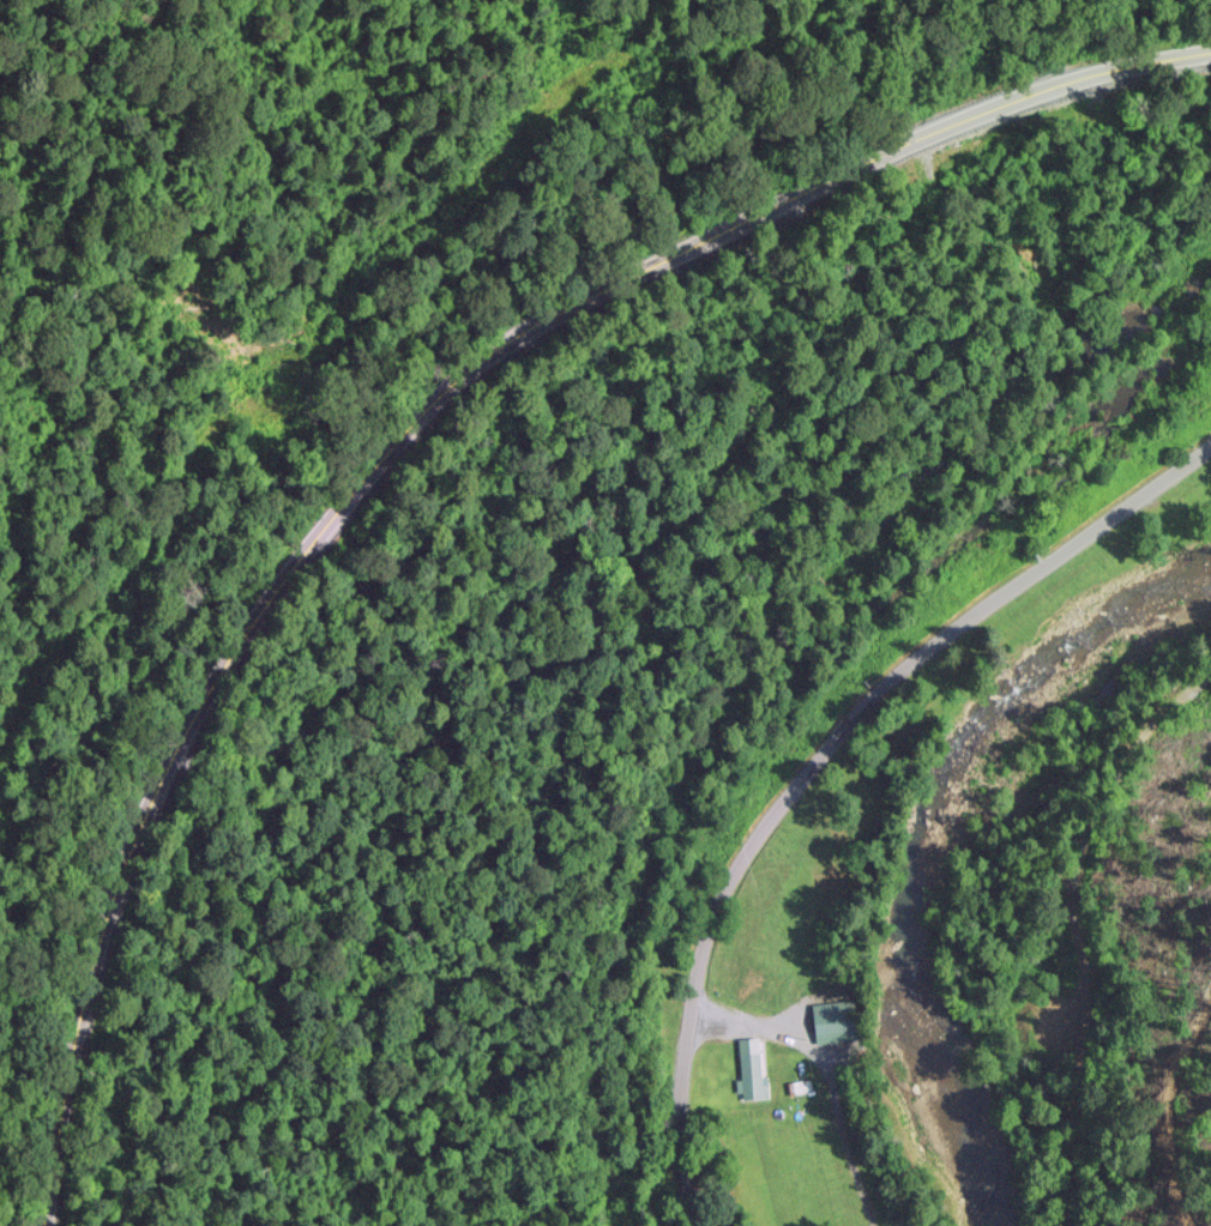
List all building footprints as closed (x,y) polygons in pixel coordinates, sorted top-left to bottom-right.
[(851,1029),(850,1009),(817,1011),(818,1031),(851,1029)] [(775,1031),(775,1048),(792,1048),(792,1031),(775,1031)] [(764,1095),(764,1050),(743,1050),(743,1095),(764,1095)]
